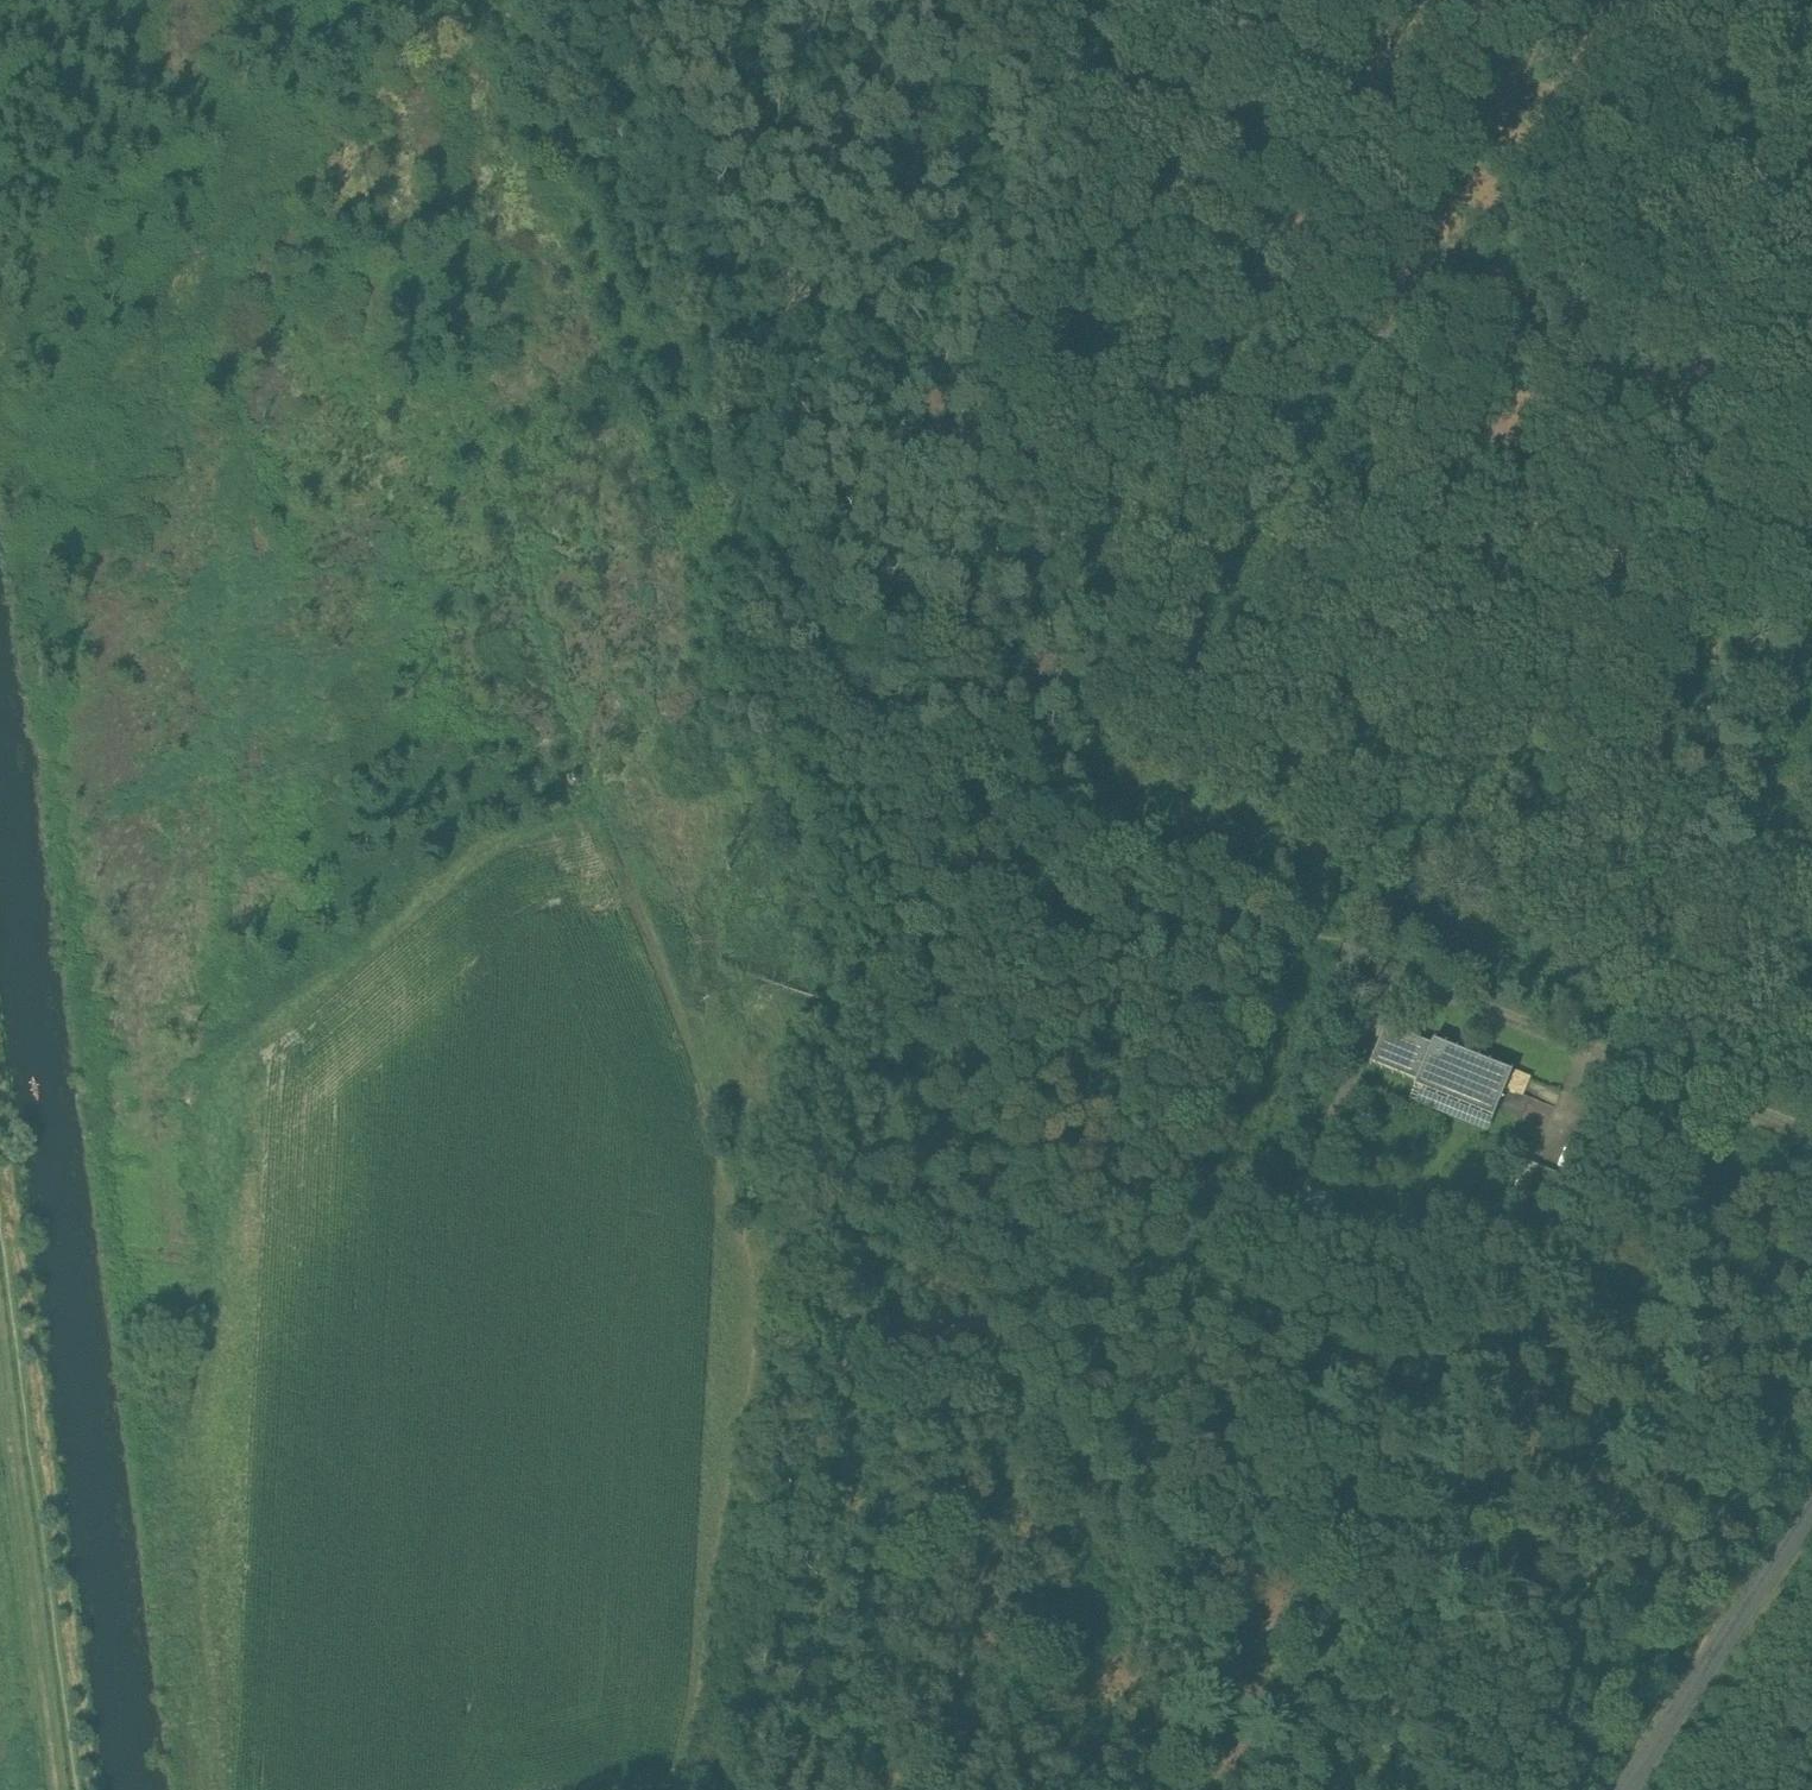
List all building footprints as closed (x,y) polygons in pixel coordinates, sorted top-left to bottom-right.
[(1513,1071),(1435,1039),(1433,1044),(1387,1025),(1372,1061),(1418,1081),(1417,1085),(1495,1117),(1513,1071)] [(1564,1175),(1538,1165),(1528,1194),(1553,1203),(1564,1175)]
